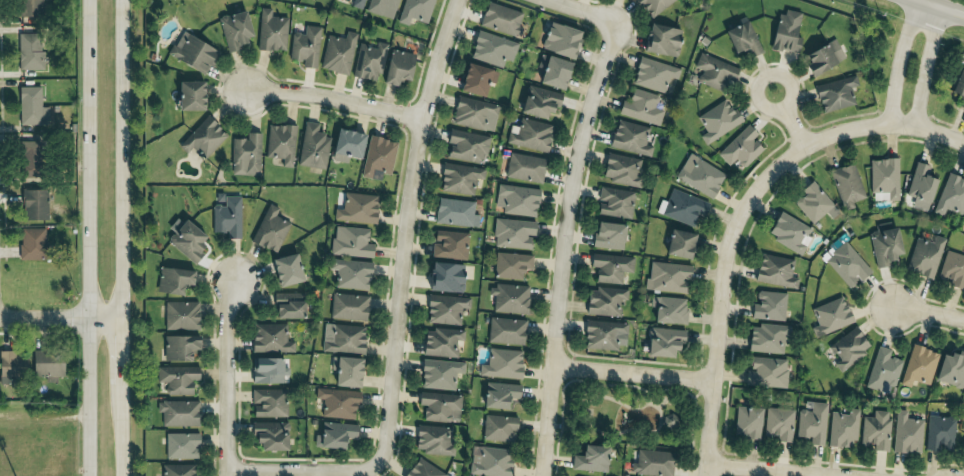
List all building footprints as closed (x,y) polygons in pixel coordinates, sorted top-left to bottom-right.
[(16,16),(40,16),(40,0),(16,0),(16,16)] [(350,7),(361,10),(364,0),(352,0),(350,7)] [(392,20),(397,0),(369,0),(365,12),(392,20)] [(407,26),(409,18),(425,23),(433,0),(403,0),(396,22),(407,26)] [(648,18),(675,0),(635,0),(648,18)] [(521,13),(486,1),(478,25),(518,39),(522,28),(517,26),(521,13)] [(257,50),(285,51),(286,17),(270,17),(271,9),(259,8),(257,50)] [(800,13),(779,9),(771,49),(797,54),(800,38),(795,37),(800,13)] [(250,36),(243,10),(217,17),(225,51),(246,46),(244,38),(250,36)] [(722,30),(732,53),(743,48),(748,58),(761,52),(746,19),(722,30)] [(571,59),(579,30),(548,22),(540,50),(571,59)] [(674,58),(681,30),(647,22),(641,50),(674,58)] [(301,67),(315,69),(319,27),(304,26),(303,35),(290,33),(287,59),(302,60),(301,67)] [(468,57),(501,67),(503,60),(511,62),(517,43),(476,30),(468,57)] [(203,76),(217,53),(181,31),(167,54),(203,76)] [(347,75),(356,34),(345,32),(343,39),(326,35),(319,69),(347,75)] [(17,70),(41,70),(40,33),(16,34),(17,70)] [(809,76),(844,59),(834,39),(802,54),(807,63),(803,65),(809,76)] [(385,44),(376,42),(374,47),(357,44),(351,76),(378,82),(385,44)] [(396,78),(407,80),(413,55),(388,49),(381,83),(394,86),(396,78)] [(692,67),(700,70),(696,82),(722,92),(727,79),(732,81),(738,68),(698,53),(692,67)] [(562,89),(568,61),(540,55),(535,83),(562,89)] [(679,69),(639,57),(631,84),(664,93),(668,77),(676,80),(679,69)] [(481,98),(486,83),(492,84),(496,72),(465,62),(456,90),(481,98)] [(963,110),(963,63),(960,62),(948,92),(960,97),(957,107),(963,110)] [(821,114),(854,104),(849,88),(857,85),(854,75),(813,86),(821,114)] [(176,110),(202,109),(201,81),(175,82),(176,110)] [(519,112),(545,120),(549,107),(557,109),(561,95),(526,85),(519,112)] [(40,87),(17,87),(18,125),(48,124),(48,107),(40,107),(40,87)] [(628,99),(622,98),(617,114),(658,126),(663,111),(654,108),(658,96),(631,88),(628,99)] [(450,123),(492,133),(498,105),(456,96),(450,123)] [(725,98),(695,117),(705,132),(699,136),(705,146),(741,122),(725,98)] [(226,137),(206,116),(176,145),(184,154),(191,147),(202,159),(226,137)] [(546,152),(552,125),(521,119),(519,127),(510,125),(506,144),(546,152)] [(649,128),(615,119),(608,147),(649,158),(652,147),(644,145),(649,128)] [(297,166),(324,169),(328,136),(315,134),(317,123),(302,122),(297,166)] [(263,157),(281,159),(280,166),(291,167),(295,127),(267,123),(263,157)] [(716,154),(727,166),(735,159),(743,168),(761,150),(751,139),(756,135),(747,126),(716,154)] [(358,159),(363,134),(335,129),(329,160),(346,163),(347,157),(358,159)] [(483,164),(487,135),(447,130),(445,143),(448,144),(446,159),(483,164)] [(259,133),(245,132),(245,139),(231,139),(230,175),(258,175),(259,133)] [(389,175),(395,141),(367,136),(360,177),(379,180),(380,173),(389,175)] [(18,141),(19,177),(40,177),(39,141),(18,141)] [(505,177),(540,184),(545,160),(510,153),(505,177)] [(602,177),(609,178),(609,184),(639,188),(641,178),(636,177),(639,158),(605,154),(602,177)] [(675,180),(712,198),(725,173),(687,154),(675,180)] [(870,193),(887,193),(887,201),(897,201),(897,159),(870,159),(870,193)] [(912,198),(910,206),(925,211),(935,179),(924,176),(928,166),(914,162),(904,196),(912,198)] [(864,199),(853,163),(829,171),(840,206),(864,199)] [(474,179),(483,180),(484,168),(442,164),(439,192),(472,196),(474,179)] [(946,174),(932,213),(942,216),(944,210),(961,216),(963,207),(963,180),(946,174)] [(830,219),(838,212),(810,181),(801,189),(804,193),(792,203),(812,225),(825,213),(830,219)] [(495,207),(502,207),(501,215),(536,217),(537,188),(496,186),(495,207)] [(596,214),(629,219),(634,192),(599,186),(597,202),(598,202),(596,214)] [(708,203),(671,188),(665,202),(660,200),(655,213),(690,226),(695,213),(703,216),(708,203)] [(47,219),(46,189),(21,190),(22,220),(47,219)] [(342,210),(333,209),(333,222),(374,223),(375,195),(343,194),(342,210)] [(239,196),(215,195),(215,205),(211,205),(210,232),(225,232),(225,240),(238,240),(239,196)] [(434,223),(477,227),(478,215),(473,214),(474,201),(436,198),(434,223)] [(249,241),(274,254),(290,224),(274,216),(277,209),(268,204),(249,241)] [(766,238),(801,253),(812,227),(776,213),(766,238)] [(529,250),(530,236),(534,237),(535,222),(494,219),(492,247),(529,250)] [(165,240),(191,264),(205,248),(198,242),(203,237),(183,220),(165,240)] [(875,267),(894,263),(893,255),(899,254),(892,221),(874,225),(876,233),(868,235),(875,267)] [(622,249),(623,224),(593,222),(592,248),(622,249)] [(330,255),(372,257),(373,244),(366,244),(367,229),(332,227),(330,255)] [(44,229),(19,228),(18,260),(44,260),(44,229)] [(432,242),(430,256),(464,260),(468,234),(434,230),(432,242)] [(690,258),(692,233),(667,230),(665,256),(690,258)] [(915,238),(905,271),(931,279),(944,239),(933,235),(931,243),(915,238)] [(846,286),(856,277),(859,281),(870,271),(843,241),(823,260),(846,286)] [(963,281),(963,257),(946,250),(936,277),(951,282),(950,286),(961,290),(963,281)] [(532,255),(494,253),(493,279),(521,280),(522,270),(531,270),(532,255)] [(795,289),(798,278),(790,277),(793,260),(759,253),(754,281),(795,289)] [(270,258),(274,286),(299,282),(295,254),(270,258)] [(633,256),(590,254),(589,270),(595,270),(594,283),(621,284),(622,273),(632,273),(633,256)] [(371,263),(330,259),(328,270),(336,270),(334,287),(367,291),(371,263)] [(464,266),(429,261),(426,290),(461,294),(464,266)] [(691,265),(648,263),(646,291),(686,293),(687,281),(690,281),(691,265)] [(156,293),(181,294),(181,285),(192,285),(192,270),(157,268),(156,293)] [(527,286),(492,285),(491,313),(526,314),(527,286)] [(619,317),(620,300),(626,301),(627,289),(595,287),(595,291),(586,290),(584,315),(619,317)] [(785,293),(756,291),(755,305),(751,304),(750,319),(784,321),(785,293)] [(302,293),(271,294),(272,319),(302,318),(302,293)] [(367,295),(331,294),(330,320),(366,321),(367,295)] [(459,325),(460,309),(469,309),(469,298),(426,295),(424,323),(459,325)] [(816,338),(852,323),(840,296),(810,309),(817,326),(811,328),(816,338)] [(652,323),(685,325),(686,299),(651,297),(650,307),(653,307),(652,323)] [(164,330),(198,330),(197,302),(163,302),(164,330)] [(486,343),(522,345),(524,320),(488,318),(486,343)] [(616,350),(617,334),(626,335),(627,324),(584,321),(582,348),(616,350)] [(286,325),(251,324),(251,352),(293,353),(293,342),(285,342),(286,325)] [(363,326),(322,324),(321,352),(362,354),(363,326)] [(749,325),(748,352),(785,354),(786,326),(749,325)] [(839,372),(870,349),(854,327),(827,347),(838,361),(833,364),(839,372)] [(422,356),(455,357),(456,341),(463,341),(463,330),(423,329),(422,356)] [(671,357),(672,347),(683,348),(684,330),(647,329),(647,357),(671,357)] [(197,350),(198,336),(163,336),(162,361),(189,361),(189,350),(197,350)] [(928,385),(938,353),(911,345),(899,385),(910,388),(912,381),(928,385)] [(894,387),(902,361),(889,356),(890,350),(877,346),(864,387),(885,393),(887,385),(894,387)] [(479,365),(478,377),(519,379),(521,350),(487,349),(487,365),(479,365)] [(44,381),(61,380),(61,351),(30,352),(31,378),(44,377),(44,381)] [(960,352),(958,357),(940,353),(933,381),(961,389),(963,379),(963,353),(960,352)] [(8,379),(26,379),(26,353),(0,353),(0,385),(8,385),(8,379)] [(358,387),(359,358),(331,357),(330,386),(358,387)] [(787,359),(749,357),(749,370),(745,370),(744,386),(785,388),(787,359)] [(280,358),(250,358),(250,383),(281,384),(282,376),(287,376),(287,368),(280,368),(280,358)] [(463,362),(420,360),(419,389),(454,390),(454,374),(463,374),(463,362)] [(198,367),(155,367),(155,382),(165,383),(165,396),(190,396),(190,381),(198,381),(198,367)] [(482,408),(508,409),(509,399),(518,399),(519,385),(483,383),(482,408)] [(359,392),(315,389),(314,398),(321,399),(320,417),(353,419),(353,406),(358,406),(359,392)] [(252,418),(285,418),(285,390),(250,390),(250,405),(252,405),(252,418)] [(421,421),(450,423),(450,418),(459,419),(460,395),(417,393),(417,406),(422,406),(421,421)] [(161,426),(197,426),(197,401),(155,402),(156,413),(160,412),(161,426)] [(795,437),(810,439),(809,444),(822,446),(827,404),(811,402),(810,411),(798,410),(795,437)] [(759,440),(760,408),(734,407),(733,439),(759,440)] [(762,436),(776,438),(776,441),(790,443),(793,410),(765,407),(762,436)] [(828,447),(855,447),(856,410),(847,409),(847,413),(828,413),(828,447)] [(919,454),(922,420),(905,419),(906,411),(894,410),(892,452),(919,454)] [(889,412),(872,411),(872,418),(861,417),(859,445),(874,446),(874,451),(887,452),(889,412)] [(482,441),(514,442),(515,417),(483,415),(482,441)] [(925,450),(939,450),(952,450),(953,417),(926,416),(925,450)] [(356,424),(318,422),(318,437),(313,436),(312,447),(343,449),(344,438),(355,439),(356,424)] [(286,450),(285,423),(250,423),(251,443),(258,443),(258,451),(286,450)] [(414,453),(451,455),(452,427),(415,426),(414,453)] [(164,458),(197,459),(197,434),(165,433),(164,458)] [(472,445),(467,474),(485,475),(508,475),(512,451),(472,445)] [(607,447),(580,446),(580,456),(571,456),(571,470),(606,472),(607,447)] [(672,452),(634,451),(633,475),(664,475),(671,475),(672,452)] [(415,457),(404,475),(447,475),(415,457)] [(194,465),(161,465),(161,475),(194,475),(194,465)]
